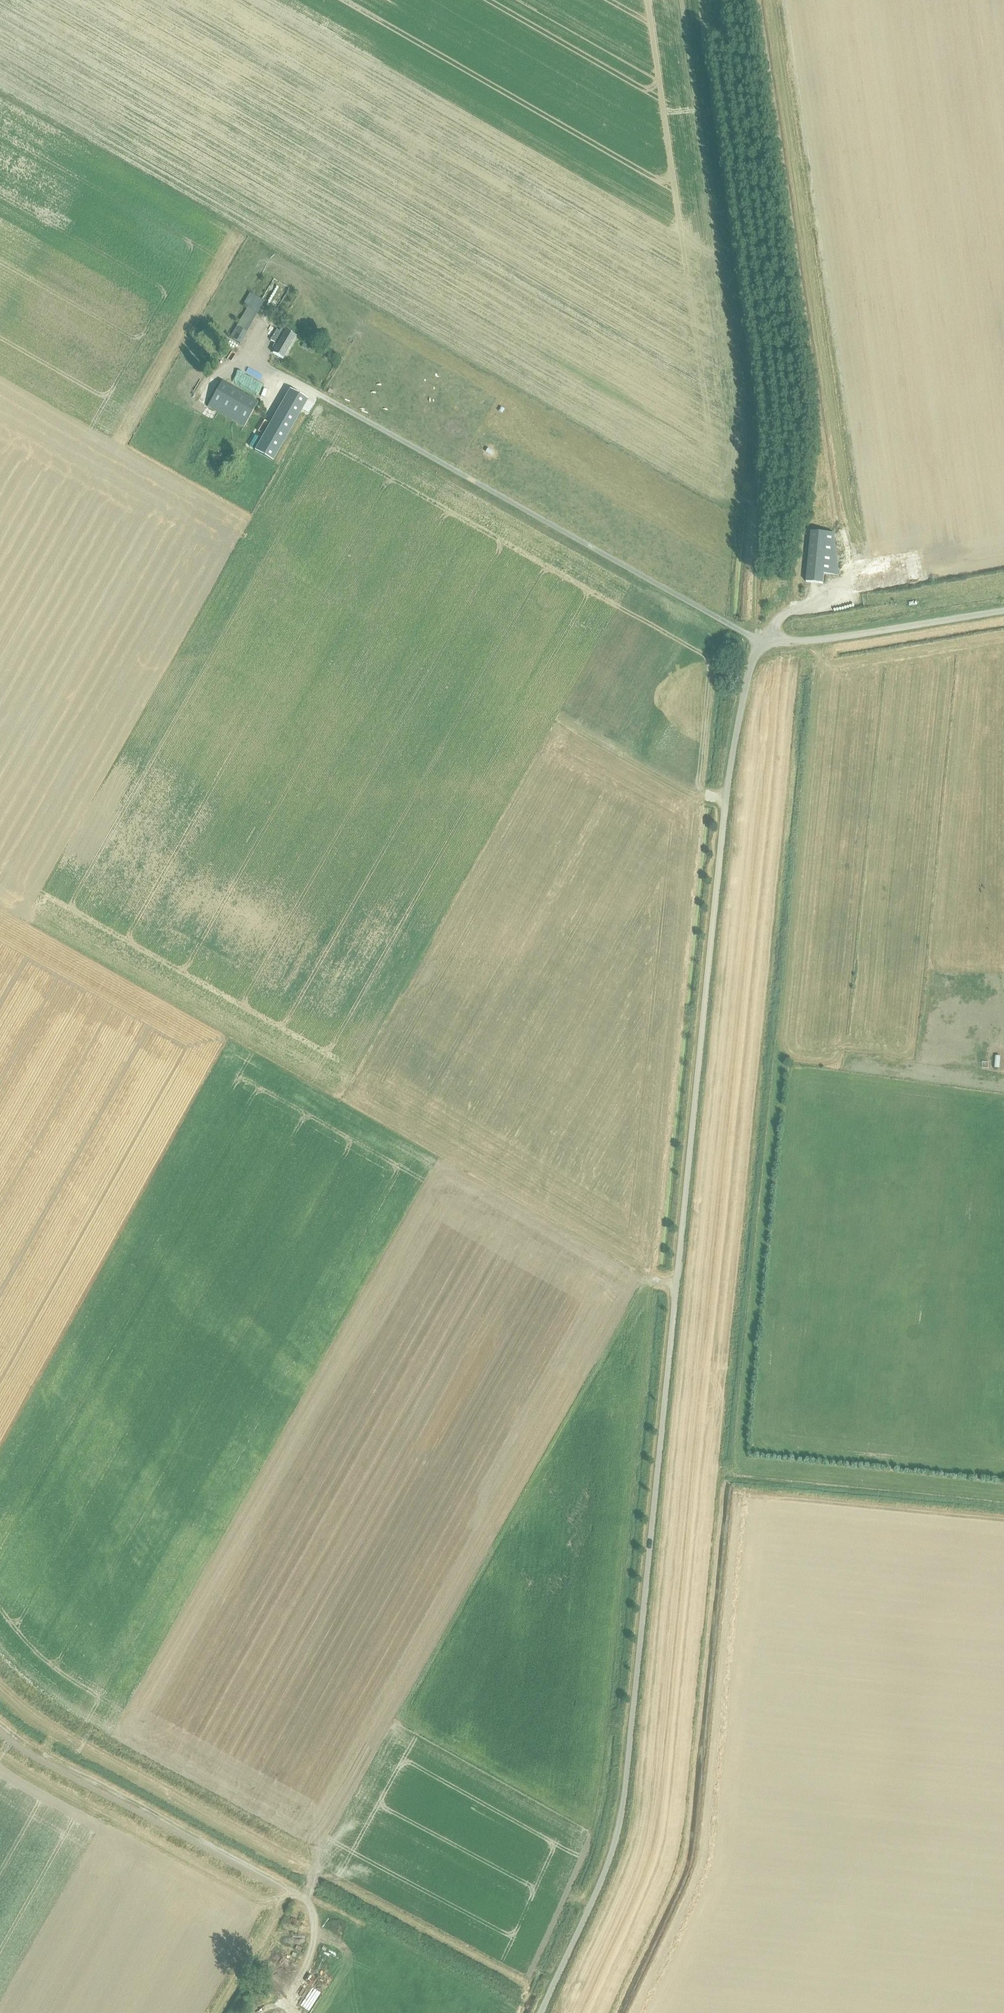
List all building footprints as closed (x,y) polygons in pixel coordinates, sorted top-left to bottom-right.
[(241,343),(264,302),(250,294),(243,305),(247,307),(236,327),(230,337),(241,343)] [(272,352),(283,359),(296,336),(286,331),(284,334),(277,330),(271,340),(278,345),(274,352),(272,351),(272,352)] [(208,407),(244,427),(258,403),(222,382),(208,407)] [(289,433),(308,400),(290,390),(271,423),(255,451),(273,461),(289,433)] [(457,424),(454,429),(461,432),(464,427),(457,424)] [(824,574),(840,575),(834,533),(810,531),(806,582),(823,584),(824,574)] [(310,2011),(324,1993),(314,1985),(312,1989),(306,1985),(297,1997),(304,2002),(302,2005),(310,2011)]
